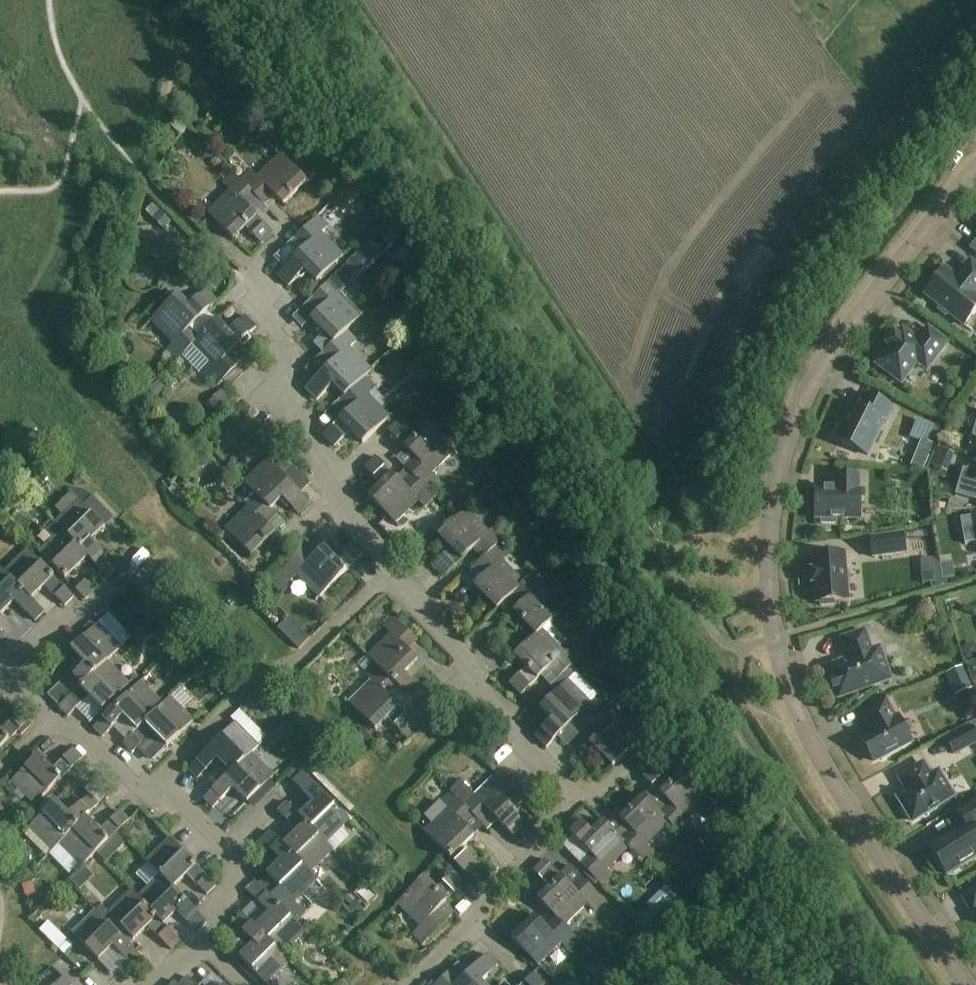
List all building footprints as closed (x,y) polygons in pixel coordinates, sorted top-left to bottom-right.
[(212,67),(205,73),(213,82),(221,76),(221,75),(213,66),(212,67)] [(176,118),(169,125),(181,136),(187,129),(176,118)] [(256,196),(263,204),(274,194),(284,204),(307,181),(281,154),(258,176),(251,169),(241,179),(240,180),(256,196)] [(240,180),(241,179),(234,171),(223,182),(229,189),(207,212),(233,239),(245,227),(262,244),(273,232),(247,205),(256,196),(240,180)] [(341,212),(346,206),(338,199),(333,205),(341,212)] [(165,230),(172,222),(154,205),(147,213),(165,230)] [(318,281),(345,255),(322,232),(329,225),(318,214),(295,238),(305,248),(278,274),(289,286),(306,269),(318,281)] [(354,257),(336,274),(347,285),(364,268),(354,257)] [(971,261),(957,278),(946,269),(925,295),(938,305),(938,310),(945,317),(950,315),(964,325),(975,310),(975,265),(971,261)] [(347,329),(348,330),(362,316),(339,292),(346,285),(336,274),(312,298),(322,308),(312,319),(334,341),(334,342),(347,329)] [(200,337),(199,337),(190,328),(217,301),(206,289),(189,305),(177,293),(151,319),(173,343),(166,350),(177,361),(191,346),(200,337)] [(384,297),(377,304),(385,312),(392,305),(384,297)] [(191,346),(212,368),(205,375),(216,386),(239,363),(230,353),(257,327),(245,315),(229,331),(217,319),(199,337),(200,337),(191,346)] [(947,343),(928,328),(919,341),(903,329),(898,335),(895,333),(886,345),(889,347),(876,364),(902,383),(919,360),(928,368),(947,343)] [(357,339),(348,330),(347,329),(334,342),(334,341),(323,352),(333,362),(322,373),(306,389),(318,402),(335,385),(344,395),(345,396),(365,375),(366,377),(373,370),(350,346),(357,339)] [(416,384),(420,383),(425,382),(422,370),(417,371),(413,372),(416,384)] [(345,396),(344,395),(341,399),(352,410),(324,438),(334,448),(352,431),(364,443),(390,416),(368,394),(375,386),(366,377),(365,375),(345,396)] [(158,399),(167,391),(159,382),(150,391),(158,399)] [(887,422),(894,408),(864,393),(853,416),(848,413),(840,428),(837,427),(832,437),(868,455),(886,421),(887,422)] [(429,491),(430,490),(440,480),(432,473),(455,450),(429,423),(416,437),(400,421),(390,431),(415,457),(405,467),(412,475),(413,474),(429,491)] [(930,424),(924,437),(936,442),(941,429),(930,424)] [(270,509),(271,508),(282,497),(299,514),(310,503),(284,476),(294,466),(271,442),(260,453),(267,460),(244,483),(251,490),(252,489),(270,509)] [(923,478),(931,452),(920,449),(912,475),(923,478)] [(5,451),(0,456),(0,463),(9,472),(18,464),(6,452),(5,451)] [(413,474),(412,475),(404,483),(377,456),(366,468),(382,484),(369,496),(395,523),(418,500),(426,508),(437,497),(430,490),(429,491),(413,474)] [(963,469),(956,495),(975,501),(975,469),(963,469)] [(859,491),(859,475),(836,475),(835,489),(826,489),(826,491),(816,491),(816,519),(822,519),(822,524),(836,524),(836,519),(861,519),(861,491),(859,491)] [(275,512),(271,508),(270,509),(252,489),(251,490),(240,499),(248,507),(225,529),(251,556),(275,533),(265,522),(275,512)] [(89,557),(88,557),(101,570),(110,561),(91,541),(105,527),(114,519),(88,493),(80,501),(79,500),(55,523),(62,530),(89,557)] [(500,542),(507,535),(497,525),(489,532),(467,509),(440,536),(452,548),(436,564),(447,575),(474,548),(483,558),(484,558),(500,542)] [(961,519),(965,544),(975,542),(975,516),(961,519)] [(65,579),(88,557),(89,557),(62,530),(39,552),(65,579)] [(401,534),(393,541),(401,550),(409,543),(401,534)] [(874,559),(908,555),(906,534),(871,538),(874,559)] [(511,553),(500,542),(484,558),(483,558),(476,565),(485,574),(475,584),(498,609),(516,592),(525,582),(503,560),(511,553)] [(319,596),(363,555),(353,544),(344,553),(344,554),(337,561),(323,546),(313,557),(303,547),(279,570),(290,581),(298,573),(319,596)] [(31,599),(32,599),(45,586),(65,606),(74,597),(27,550),(5,571),(4,573),(24,592),(24,593),(31,599)] [(849,600),(845,553),(813,556),(814,570),(811,570),(812,584),(815,584),(816,602),(821,602),(821,606),(834,605),(834,601),(849,600)] [(944,579),(953,577),(950,561),(941,562),(944,579)] [(5,571),(0,566),(0,614),(1,615),(15,601),(35,621),(45,612),(32,599),(31,599),(24,593),(24,592),(4,573),(5,571)] [(543,628),(543,629),(564,609),(542,586),(550,579),(539,568),(525,582),(516,592),(525,601),(514,611),(536,634),(537,634),(543,628)] [(290,581),(279,570),(269,580),(279,591),(285,591),(290,587),(287,584),(290,581)] [(934,571),(922,572),(923,584),(935,583),(934,571)] [(85,600),(95,591),(85,581),(76,590),(85,600)] [(589,607),(590,619),(600,618),(599,606),(589,607)] [(396,682),(400,686),(414,700),(422,692),(404,674),(418,660),(408,649),(418,640),(395,616),(384,627),(391,634),(369,656),(375,663),(376,662),(395,683),(396,682)] [(65,684),(74,692),(74,693),(80,687),(83,684),(83,683),(94,672),(94,674),(106,661),(107,661),(121,647),(98,623),(95,627),(84,638),(72,650),(85,664),(65,684)] [(300,628),(289,639),(299,649),(310,638),(300,628)] [(565,651),(543,629),(543,628),(537,634),(536,634),(515,655),(527,667),(510,683),(522,695),(549,668),(559,679),(567,671),(583,655),(572,644),(565,651)] [(872,651),(865,631),(843,639),(850,659),(828,667),(834,682),(832,682),(834,690),(836,689),(839,698),(891,680),(880,648),(872,651)] [(962,648),(966,660),(975,657),(975,647),(975,643),(962,648)] [(74,693),(74,692),(69,697),(60,706),(69,716),(88,697),(102,711),(130,683),(107,661),(106,661),(94,674),(94,672),(83,683),(83,684),(80,687),(74,693)] [(389,696),(400,686),(396,682),(395,683),(376,662),(375,663),(365,673),(372,681),(349,703),(376,730),(387,718),(409,740),(421,729),(399,706),(389,696)] [(632,663),(626,669),(634,677),(640,671),(632,663)] [(966,667),(974,684),(975,684),(975,663),(966,667)] [(955,698),(972,692),(963,669),(946,675),(955,698)] [(230,671),(222,679),(231,688),(239,680),(230,671)] [(559,679),(554,684),(560,690),(569,681),(573,677),(567,671),(559,679)] [(164,705),(163,704),(141,681),(115,707),(103,718),(94,727),(103,736),(112,727),(124,716),(137,730),(138,731),(164,705)] [(554,720),(537,737),(548,748),(565,731),(576,721),(577,722),(585,731),(592,724),(591,723),(608,707),(598,697),(591,704),(569,681),(560,690),(559,691),(542,708),(554,720)] [(271,687),(260,695),(265,703),(277,695),(271,687)] [(138,731),(137,730),(124,743),(132,752),(153,732),(167,747),(194,720),(171,696),(163,704),(164,705),(138,731)] [(291,697),(280,708),(288,716),(299,705),(291,697)] [(591,723),(592,724),(601,733),(591,744),(614,767),(641,740),(618,718),(625,711),(615,700),(608,707),(591,723)] [(896,719),(886,701),(862,713),(872,731),(861,737),(874,762),(879,759),(883,760),(890,757),(890,753),(912,742),(899,717),(896,719)] [(10,740),(30,720),(20,710),(11,719),(12,720),(1,731),(0,730),(0,749),(10,740)] [(306,713),(296,723),(304,732),(314,722),(306,713)] [(218,757),(232,771),(233,771),(252,752),(252,753),(259,746),(236,722),(198,759),(189,769),(198,778),(207,768),(218,757)] [(956,757),(975,747),(975,732),(973,727),(947,740),(956,757)] [(53,768),(41,756),(39,754),(11,781),(35,805),(82,758),(73,749),(53,768)] [(207,795),(204,798),(205,799),(214,807),(222,798),(233,787),(248,801),(274,775),(252,753),(252,752),(233,771),(232,771),(207,795)] [(293,781),(307,767),(303,762),(288,776),(293,781)] [(932,776),(924,763),(900,778),(908,791),(898,797),(904,807),(902,808),(908,819),(911,818),(913,822),(926,814),(928,816),(938,809),(937,807),(954,796),(939,772),(932,776)] [(670,804),(661,813),(661,814),(669,822),(668,823),(683,838),(694,826),(687,819),(710,797),(684,770),(670,783),(654,767),(644,777),(670,804)] [(326,843),(327,842),(350,820),(323,793),(303,773),(294,782),(314,802),(301,815),(300,817),(307,824),(308,823),(326,843)] [(525,800),(499,773),(476,795),(462,781),(451,791),(458,798),(458,799),(474,815),(481,823),(491,813),(518,840),(529,829),(513,812),(525,800)] [(458,798),(451,791),(424,817),(432,824),(425,831),(466,874),(477,864),(462,848),(475,835),(465,824),(474,815),(458,799),(458,798)] [(56,800),(29,827),(52,851),(60,843),(59,843),(79,824),(78,823),(85,816),(99,803),(90,795),(70,814),(56,800)] [(661,813),(646,797),(644,795),(620,818),(630,829),(621,838),(621,839),(630,847),(629,848),(643,863),(654,852),(647,844),(668,823),(669,822),(661,814),(661,813)] [(960,870),(961,866),(975,857),(975,801),(958,812),(966,825),(930,847),(947,875),(951,873),(954,873),(960,870)] [(300,817),(301,815),(297,811),(288,802),(279,811),(299,832),(285,845),(284,846),(310,872),(311,872),(334,849),(327,842),(326,843),(308,823),(307,824),(300,817)] [(59,843),(60,843),(82,867),(130,821),(120,811),(99,831),(85,816),(78,823),(79,824),(59,843)] [(621,839),(621,838),(604,820),(590,834),(575,818),(565,828),(590,854),(580,864),(603,888),(615,876),(608,869),(629,848),(630,847),(621,839)] [(281,889),(272,897),(279,904),(297,923),(306,914),(294,902),(318,879),(311,872),(310,872),(284,846),(285,845),(272,831),(262,841),(282,861),(268,875),(281,889)] [(174,888),(174,887),(188,874),(207,894),(216,885),(171,838),(147,861),(161,876),(174,888)] [(107,844),(97,854),(106,863),(116,853),(107,844)] [(537,899),(555,917),(555,916),(564,925),(565,925),(587,903),(594,910),(605,900),(583,877),(571,889),(544,861),(534,872),(549,888),(537,899)] [(414,933),(424,943),(447,921),(437,911),(464,885),(454,875),(438,890),(425,877),(398,903),(420,926),(414,933)] [(161,876),(146,890),(139,897),(138,898),(157,918),(164,925),(165,924),(178,911),(189,921),(198,912),(174,887),(174,888),(161,876)] [(37,893),(34,882),(25,884),(22,885),(26,897),(35,894),(37,893)] [(270,913),(256,927),(263,935),(264,935),(283,954),(284,953),(306,931),(297,923),(279,904),(272,897),(269,893),(259,884),(250,893),(259,902),(270,913)] [(963,897),(973,914),(975,912),(975,889),(963,897)] [(126,931),(122,935),(130,944),(149,926),(161,939),(170,929),(165,924),(164,925),(157,918),(138,898),(139,897),(132,890),(108,913),(126,931)] [(355,902),(347,909),(356,918),(364,911),(355,902)] [(108,913),(101,905),(96,910),(122,935),(126,931),(108,913)] [(96,910),(73,933),(99,960),(113,946),(133,966),(143,957),(134,947),(130,944),(122,935),(96,910)] [(198,931),(208,921),(198,912),(189,921),(198,931)] [(291,961),(284,953),(283,954),(264,935),(263,935),(256,927),(253,923),(244,913),(235,923),(255,943),(240,957),(267,984),(291,961)] [(555,916),(555,917),(546,926),(536,916),(512,939),(538,965),(561,942),(568,950),(579,939),(565,925),(564,925),(555,916)] [(170,929),(161,939),(168,946),(178,937),(170,929)] [(58,930),(49,939),(59,949),(68,941),(58,930)] [(168,946),(172,949),(181,940),(178,937),(168,946)] [(482,982),(498,966),(487,955),(471,971),(470,970),(460,980),(450,970),(439,981),(435,984),(485,984),(482,982)] [(545,984),(535,974),(524,984),(545,984)] [(64,976),(56,984),(73,984),(64,976)] [(188,976),(180,984),(187,984),(192,980),(188,976)]
